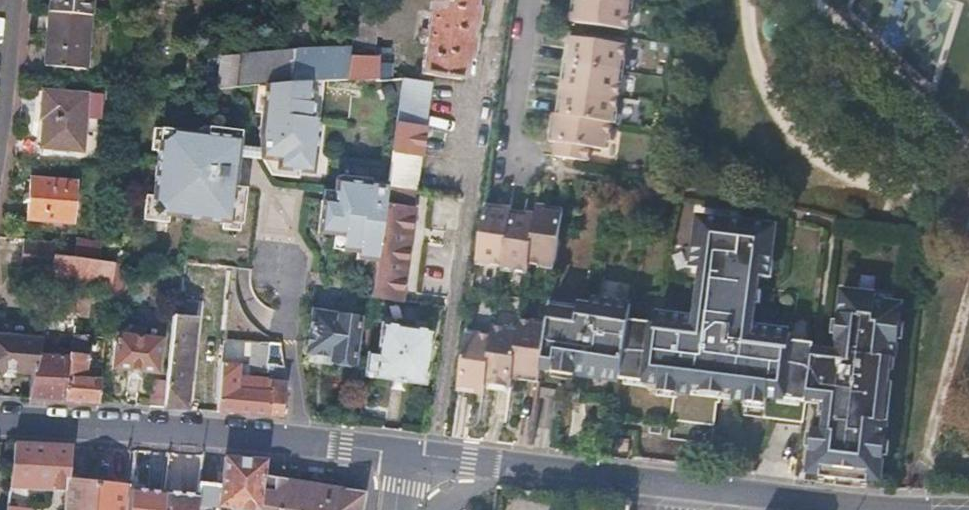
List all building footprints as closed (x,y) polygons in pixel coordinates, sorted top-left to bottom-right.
[(49,14),(89,17),(91,17),(92,0),(50,0),(49,14)] [(426,42),(421,74),(462,80),(473,0),(432,0),(426,42)] [(632,5),(593,0),(579,0),(577,13),(583,14),(583,25),(630,32),(632,20),(630,19),(632,5)] [(377,5),(359,2),(352,50),(350,58),(369,60),(377,5)] [(89,17),(49,14),(45,66),(85,69),(89,17)] [(568,64),(622,72),(624,61),(626,60),(628,47),(580,40),(578,51),(571,50),(568,64)] [(350,58),(352,50),(299,51),(295,87),(317,86),(330,86),(346,85),(350,58)] [(295,87),(299,51),(239,53),(234,89),(266,88),(295,87)] [(234,89),(239,53),(222,54),(217,89),(234,89)] [(350,58),(346,85),(388,82),(390,75),(375,75),(376,61),(369,60),(350,58)] [(572,91),(620,99),(622,87),(620,85),(622,72),(568,64),(566,80),(573,81),(572,91)] [(415,191),(416,188),(429,85),(403,81),(388,185),(387,187),(415,191)] [(317,86),(295,87),(266,88),(260,135),(265,159),(283,162),(282,170),(317,175),(325,121),(317,120),(320,105),(315,104),(317,86)] [(330,86),(317,86),(315,104),(320,105),(317,120),(325,121),(330,86)] [(560,116),(610,124),(614,124),(615,114),(618,113),(620,99),(572,91),(571,101),(562,100),(560,116)] [(86,95),(44,93),(41,149),(81,151),(86,95)] [(608,139),(610,124),(560,116),(556,116),(554,131),(560,132),(557,159),(590,164),(593,149),(609,151),(610,140),(608,139)] [(234,188),(240,129),(227,128),(210,127),(209,134),(162,129),(151,215),(242,224),(245,188),(234,188)] [(384,207),(387,187),(388,185),(371,183),(371,179),(344,175),(338,176),(337,180),(337,183),(338,184),(335,206),(323,204),(319,237),(343,240),(341,255),(358,257),(357,263),(376,266),(384,207)] [(31,182),(28,222),(71,224),(75,185),(31,182)] [(373,284),(371,299),(398,303),(412,212),(384,207),(376,266),(373,284)] [(506,210),(485,207),(477,260),(495,262),(496,265),(508,268),(516,219),(506,218),(506,210)] [(543,217),(541,227),(535,267),(547,268),(549,265),(557,267),(562,236),(566,211),(553,210),(550,218),(543,217)] [(516,215),(516,219),(508,268),(508,270),(519,271),(520,275),(533,277),(535,267),(541,227),(531,225),(531,218),(516,215)] [(814,346),(815,342),(791,339),(792,331),(754,326),(762,277),(768,277),(775,234),(761,232),(761,225),(711,218),(711,225),(699,223),(693,267),(701,269),(696,310),(699,310),(697,322),(684,321),(684,318),(657,314),(656,322),(629,318),(620,376),(620,380),(658,385),(657,391),(675,393),(671,420),(715,426),(718,404),(721,405),(723,394),(736,395),(736,399),(748,400),(748,404),(749,405),(767,407),(769,400),(807,406),(807,400),(814,346)] [(53,273),(56,260),(58,244),(27,242),(26,270),(53,273)] [(111,265),(108,265),(56,260),(53,273),(51,282),(69,285),(91,287),(89,301),(107,302),(111,265)] [(120,266),(111,265),(107,302),(117,303),(120,266)] [(88,318),(89,301),(91,287),(69,285),(61,314),(77,316),(88,318)] [(840,349),(814,346),(807,400),(823,401),(821,416),(828,417),(827,429),(814,429),(809,473),(822,475),(821,481),(870,486),(870,482),(881,484),(903,303),(880,300),(879,294),(843,290),(838,340),(841,341),(840,349)] [(189,304),(174,302),(167,359),(191,361),(196,320),(192,320),(193,313),(189,313),(189,304)] [(620,376),(629,318),(630,312),(593,307),(593,312),(581,310),(580,316),(550,313),(548,327),(540,373),(574,378),(575,373),(600,377),(602,373),(620,376)] [(68,336),(72,336),(77,316),(61,314),(56,334),(68,336)] [(312,316),(305,360),(350,365),(356,321),(312,316)] [(539,384),(540,373),(548,327),(535,326),(534,323),(522,322),(520,332),(514,382),(539,384)] [(495,325),(493,335),(486,388),(512,391),(514,382),(520,332),(508,330),(508,326),(495,325)] [(365,355),(362,373),(372,374),(370,380),(422,387),(429,333),(379,326),(374,355),(365,355)] [(144,332),(122,330),(121,338),(115,338),(111,371),(156,374),(159,341),(144,339),(144,332)] [(479,336),(465,334),(457,392),(484,395),(486,388),(493,335),(482,333),(479,336)] [(31,376),(35,359),(39,340),(0,337),(0,374),(31,376)] [(217,414),(278,418),(284,381),(278,346),(242,343),(240,346),(224,345),(217,414)] [(66,361),(63,404),(96,406),(99,380),(81,379),(83,357),(67,355),(67,357),(66,361)] [(31,376),(26,401),(63,404),(66,361),(35,359),(31,376)] [(191,361),(167,359),(165,383),(162,410),(185,412),(191,361)] [(150,382),(147,409),(162,410),(165,383),(150,382)] [(804,426),(807,406),(769,400),(767,407),(749,405),(747,418),(804,426)] [(617,442),(616,453),(627,454),(629,443),(617,442)] [(67,482),(70,447),(13,444),(8,490),(26,491),(66,494),(67,482)] [(261,480),(263,464),(223,461),(220,487),(217,507),(236,509),(257,509),(261,480)] [(268,480),(261,480),(257,509),(264,509),(268,480)] [(341,509),(343,489),(268,480),(264,509),(348,509),(341,509)] [(96,485),(67,482),(66,494),(64,509),(93,509),(96,485)] [(125,489),(96,485),(93,509),(122,509),(125,489)] [(236,509),(217,507),(220,487),(198,485),(196,498),(195,509),(236,509)] [(343,489),(341,509),(348,509),(362,509),(365,492),(343,489)] [(8,490),(6,509),(24,509),(26,491),(8,490)] [(163,495),(130,491),(128,509),(161,509),(163,495)] [(196,498),(163,495),(161,509),(195,509),(196,498)]
